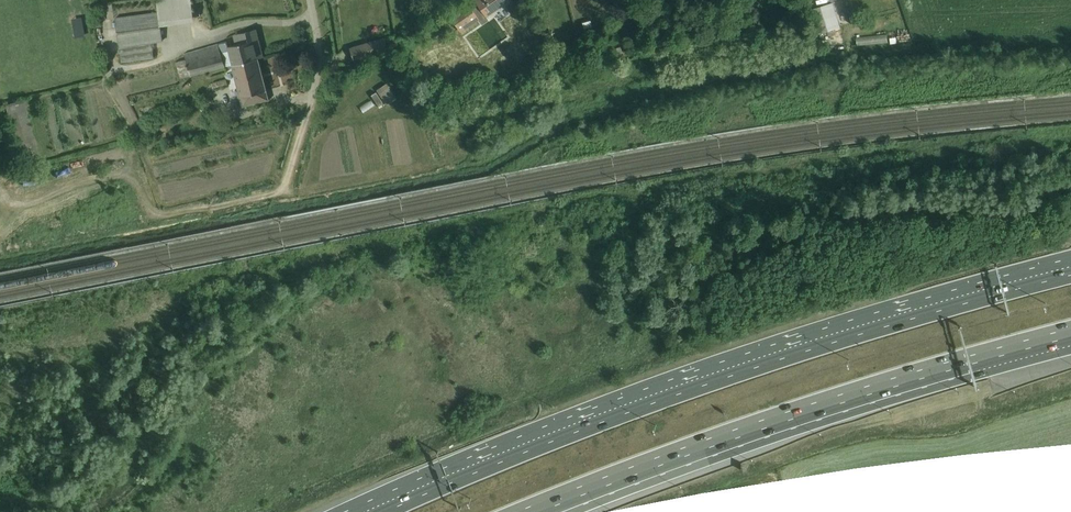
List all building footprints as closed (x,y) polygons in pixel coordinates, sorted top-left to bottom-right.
[(115,17),(121,62),(153,57),(152,43),(163,41),(160,26),(194,21),(194,16),(200,15),(198,6),(192,7),(191,0),(157,0),(158,11),(115,17)] [(450,16),(461,32),(479,20),(482,25),(489,21),(486,17),(512,0),(475,0),(478,4),(472,8),(468,3),(450,16)] [(842,26),(834,3),(826,5),(810,10),(819,33),(842,26)] [(431,14),(428,6),(420,9),(423,17),(431,14)] [(718,26),(715,19),(708,22),(711,29),(718,26)] [(180,78),(232,65),(258,58),(263,57),(256,30),(234,36),(236,44),(228,46),(227,40),(184,53),(185,59),(176,61),(180,78)] [(541,49),(538,32),(524,35),(528,51),(541,49)] [(398,48),(394,36),(385,39),(384,37),(350,48),(355,64),(380,56),(380,54),(398,48)] [(395,58),(392,54),(381,61),(384,66),(385,65),(387,68),(394,64),(392,61),(395,58)] [(242,106),(268,99),(258,58),(232,65),(242,106)] [(347,73),(355,72),(354,65),(346,66),(347,73)] [(226,78),(211,83),(212,88),(228,84),(226,78)] [(388,80),(371,91),(380,104),(396,93),(388,80)] [(360,103),(364,109),(376,101),(372,95),(360,103)] [(350,107),(343,98),(328,109),(335,118),(350,107)] [(330,153),(328,144),(320,145),(322,154),(330,153)]
